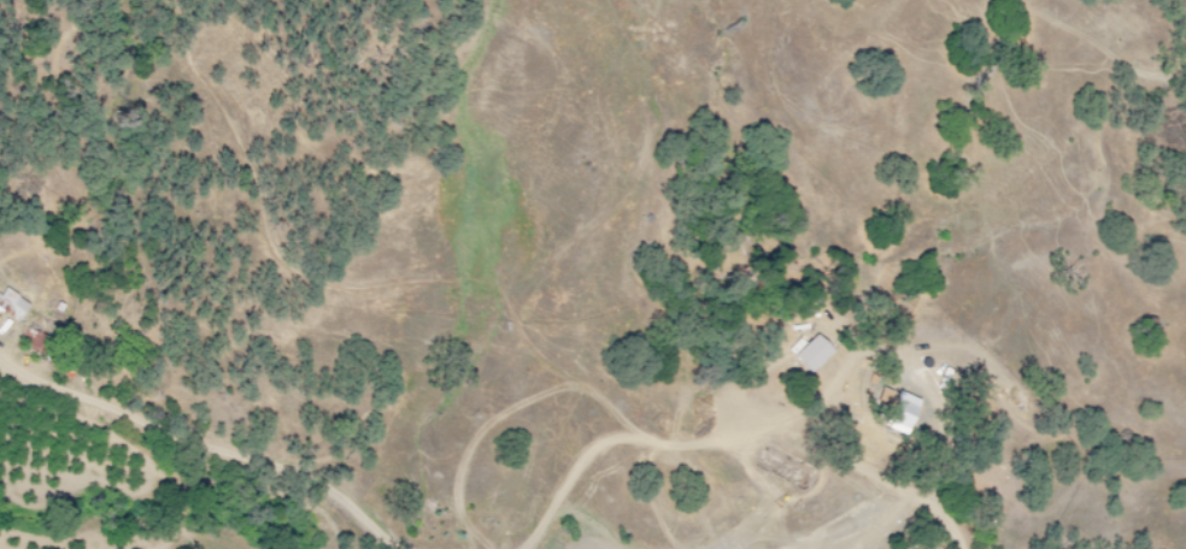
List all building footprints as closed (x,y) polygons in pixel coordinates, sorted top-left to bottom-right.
[(2,295),(0,298),(0,309),(28,326),(39,307),(15,293),(10,300),(2,295)] [(801,359),(816,376),(841,354),(825,337),(801,359)] [(932,405),(911,396),(897,430),(918,439),(932,405)]
